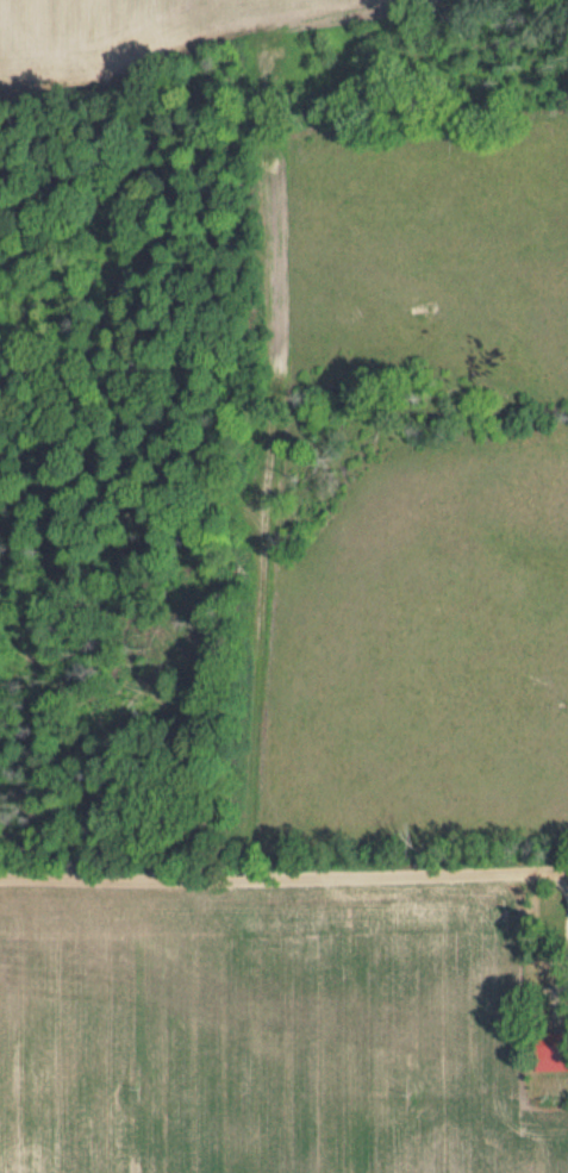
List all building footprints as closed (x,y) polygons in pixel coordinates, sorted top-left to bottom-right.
[(567,1070),(567,1031),(532,1031),(532,1070),(567,1070)]
